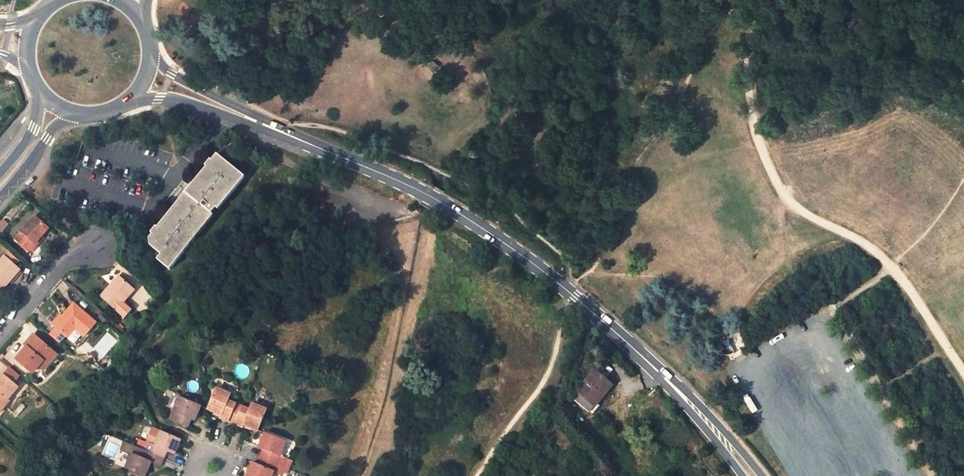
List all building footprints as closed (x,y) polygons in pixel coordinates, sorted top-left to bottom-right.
[(231,165),(218,155),(214,161),(212,160),(207,166),(208,167),(158,227),(157,226),(152,233),(150,238),(151,246),(162,255),(158,260),(170,270),(215,216),(213,215),(217,209),(220,211),(246,178),(234,168),(230,172),(227,170),(231,165)] [(49,228),(34,216),(15,239),(30,252),(38,245),(36,243),(42,236),(49,228)] [(38,245),(44,237),(42,236),(36,243),(38,245)] [(5,257),(0,262),(0,292),(20,269),(5,257)] [(120,276),(102,296),(116,310),(126,318),(133,310),(124,302),(135,290),(120,276)] [(75,302),(55,326),(57,328),(66,336),(68,338),(78,326),(87,333),(97,322),(75,302)] [(78,326),(68,338),(79,348),(90,336),(87,333),(78,326)] [(60,344),(66,336),(57,328),(51,336),(60,344)] [(57,354),(35,335),(28,342),(32,345),(29,349),(27,347),(17,359),(33,373),(39,366),(44,362),(48,365),(57,354)] [(728,340),(722,343),(727,354),(733,351),(728,340)] [(609,375),(598,366),(594,372),(604,380),(609,375)] [(18,388),(14,383),(20,376),(11,368),(4,375),(2,373),(0,376),(0,412),(10,401),(8,400),(18,388)] [(604,380),(594,372),(573,397),(590,412),(611,386),(604,380)] [(232,394),(217,388),(208,410),(221,415),(220,419),(228,422),(237,403),(229,400),(232,394)] [(201,406),(180,397),(170,419),(188,427),(191,419),(195,420),(201,406)] [(243,406),(237,403),(228,422),(234,424),(243,406)] [(253,403),(251,409),(243,406),(234,424),(243,428),(244,425),(258,431),(268,409),(253,403)] [(148,439),(149,442),(146,450),(165,458),(168,451),(175,453),(181,439),(160,431),(154,429),(152,430),(148,439)] [(281,456),(287,442),(265,433),(259,446),(264,449),(261,456),(279,464),(283,457),(281,456)] [(146,450),(149,442),(138,437),(134,445),(146,450)] [(125,467),(145,475),(146,475),(152,462),(161,466),(165,458),(146,450),(142,458),(131,453),(125,467)] [(275,472),(276,472),(279,464),(261,456),(258,464),(253,461),(247,475),(273,475),(275,472)]
